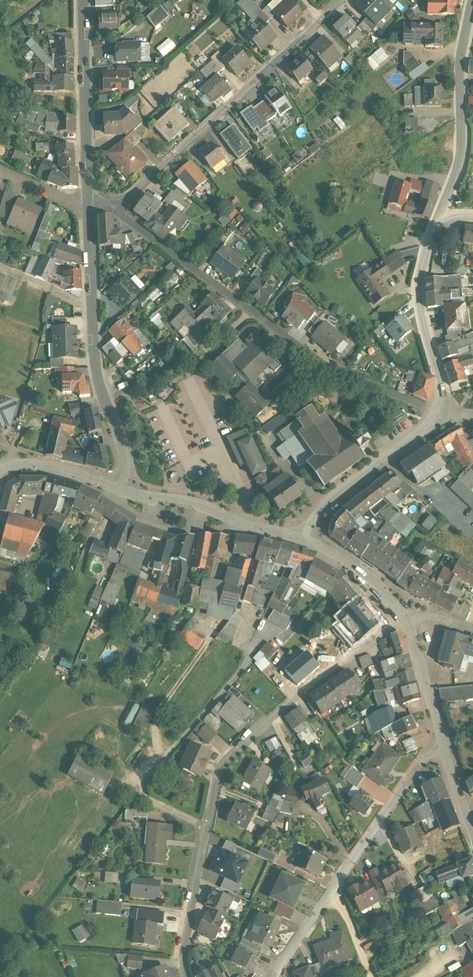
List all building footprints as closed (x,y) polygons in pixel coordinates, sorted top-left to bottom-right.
[(178,0),(169,0),(162,6),(168,13),(175,8),(174,6),(179,1),(178,0)] [(377,0),(361,0),(355,7),(367,19),(376,27),(390,13),(377,0)] [(439,0),(431,0),(429,0),(428,15),(440,15),(442,17),(444,15),(453,16),(454,7),(453,7),(453,2),(456,2),(456,0),(440,0),(439,0)] [(289,1),(280,9),(281,11),(276,16),(281,21),(280,22),(281,23),(282,23),(288,29),(296,22),(296,21),(302,15),(289,1)] [(308,10),(300,1),(295,5),(303,14),(308,10)] [(160,7),(147,19),(155,30),(169,18),(160,7)] [(275,17),(267,8),(262,13),(270,22),(275,17)] [(270,22),(262,13),(257,18),(260,21),(265,26),(270,22)] [(117,15),(100,15),(100,30),(118,29),(117,15)] [(355,27),(345,17),(340,22),(340,23),(333,30),(350,47),(362,36),(355,28),(355,27)] [(138,26),(132,19),(120,29),(125,36),(138,26)] [(376,27),(367,19),(363,23),(371,31),(372,32),(376,27)] [(260,21),(250,29),(248,26),(241,32),(243,34),(261,54),(267,48),(266,46),(275,38),(275,39),(276,38),(265,26),(260,21)] [(371,31),(363,23),(358,27),(367,35),(371,31)] [(426,26),(404,26),(404,43),(405,45),(411,45),(412,44),(418,44),(420,42),(421,39),(421,34),(426,34),(426,27),(426,26)] [(443,27),(426,27),(426,34),(426,39),(426,48),(442,48),(443,27)] [(319,44),(311,52),(328,70),(342,57),(324,38),(318,43),(319,44)] [(57,42),(49,42),(51,53),(58,53),(57,42)] [(72,42),(57,42),(58,53),(51,53),(52,56),(58,56),(58,59),(73,59),(72,42)] [(140,45),(124,45),(124,47),(117,47),(117,63),(140,62),(140,45)] [(250,64),(237,49),(225,60),(223,63),(226,67),(236,77),(250,64)] [(410,52),(404,52),(403,65),(410,75),(421,68),(410,52)] [(218,53),(210,59),(212,61),(221,71),(226,67),(223,63),(225,60),(218,53)] [(357,64),(349,56),(344,61),(352,69),(357,64)] [(73,59),(58,59),(58,67),(58,76),(58,78),(73,78),(73,59)] [(300,60),(294,66),(293,65),(287,71),(302,87),(305,84),(304,78),(312,70),(306,64),(305,65),(300,60)] [(379,66),(374,60),(368,65),(374,71),(379,66)] [(49,69),(41,61),(35,73),(41,74),(41,81),(38,81),(38,83),(48,84),(49,69)] [(221,71),(212,61),(206,66),(208,67),(212,72),(216,76),(221,71)] [(212,72),(208,67),(204,71),(209,76),(212,72)] [(323,74),(316,79),(321,85),(327,79),(323,74)] [(126,91),(126,75),(104,75),(104,91),(126,91)] [(216,76),(200,90),(206,97),(213,104),(222,96),(224,98),(231,92),(216,76)] [(73,78),(58,78),(58,84),(58,92),(73,93),(73,78)] [(434,87),(434,82),(424,82),(424,87),(424,88),(424,107),(442,107),(442,87),(434,87)] [(38,83),(35,83),(34,92),(58,92),(58,84),(55,84),(48,84),(38,83)] [(424,88),(416,88),(415,107),(424,107),(424,88)] [(292,111),(276,89),(268,95),(270,98),(266,101),(277,116),(279,119),(292,111)] [(404,95),(405,106),(413,106),(413,95),(404,95)] [(133,96),(123,105),(128,111),(138,102),(133,96)] [(208,109),(213,104),(206,97),(202,101),(208,109)] [(266,101),(256,108),(267,124),(277,116),(266,101)] [(190,125),(174,108),(153,127),(169,144),(190,125)] [(247,109),(240,115),(253,133),(257,130),(259,133),(269,127),(267,124),(256,108),(249,112),(247,109)] [(133,120),(125,112),(120,116),(105,117),(106,136),(122,135),(123,134),(135,123),(133,120)] [(59,115),(47,114),(45,132),(59,133),(59,118),(59,115)] [(135,123),(123,134),(127,138),(129,137),(134,132),(143,123),(137,116),(133,120),(135,123)] [(59,118),(59,133),(73,133),(73,118),(59,118)] [(419,119),(407,119),(407,134),(418,134),(419,119)] [(233,127),(221,136),(238,160),(239,159),(238,157),(243,152),(245,155),(251,150),(233,127)] [(438,130),(423,139),(426,145),(438,138),(438,139),(442,137),(438,130)] [(142,140),(134,132),(129,137),(136,145),(142,140)] [(127,138),(110,154),(107,154),(130,178),(146,164),(132,149),(136,145),(129,137),(127,138)] [(412,153),(418,163),(438,150),(443,151),(443,147),(438,139),(438,138),(426,145),(412,153)] [(73,146),(62,147),(56,144),(56,154),(58,153),(59,169),(62,171),(75,170),(74,162),(73,146)] [(211,144),(199,154),(212,170),(223,161),(224,161),(217,152),(211,144)] [(48,145),(36,145),(36,153),(49,152),(48,145)] [(233,163),(221,149),(217,152),(224,161),(223,161),(228,167),(233,163)] [(55,167),(37,160),(32,171),(49,180),(48,182),(62,189),(62,171),(59,169),(55,167)] [(228,167),(223,161),(212,170),(217,176),(228,167)] [(442,167),(435,166),(435,175),(446,175),(450,164),(443,162),(442,167)] [(180,180),(192,194),(206,182),(190,163),(176,175),(180,180)] [(75,170),(62,171),(62,189),(77,189),(77,170),(75,170)] [(192,194),(180,180),(173,186),(187,197),(189,198),(192,194)] [(412,186),(397,181),(389,208),(403,212),(405,206),(411,190),(412,186)] [(437,188),(413,181),(412,186),(411,190),(423,194),(434,198),(437,188)] [(187,197),(173,186),(169,191),(171,193),(183,202),(187,197)] [(183,202),(171,193),(164,202),(172,208),(182,215),(189,206),(183,202)] [(14,199),(4,194),(0,208),(8,211),(14,199)] [(434,198),(423,194),(420,202),(434,206),(437,199),(434,198)] [(147,195),(134,213),(148,223),(149,224),(156,214),(162,206),(147,195)] [(39,210),(19,201),(11,219),(31,229),(39,210)] [(418,210),(405,206),(403,212),(415,217),(418,210)] [(163,220),(156,214),(149,224),(148,223),(145,226),(164,240),(176,224),(180,228),(187,218),(182,215),(172,208),(163,220)] [(52,217),(46,215),(39,231),(45,234),(52,217)] [(112,217),(97,217),(98,233),(113,233),(113,232),(112,217)] [(31,229),(11,219),(8,225),(28,235),(31,229)] [(115,232),(113,232),(113,233),(98,233),(99,248),(120,247),(120,246),(121,235),(121,230),(115,230),(115,232)] [(228,230),(220,241),(225,244),(233,233),(228,230)] [(45,234),(39,231),(37,238),(42,240),(49,243),(51,236),(45,234)] [(135,244),(132,234),(127,235),(130,246),(135,244)] [(133,253),(143,250),(141,243),(132,245),(133,253)] [(40,246),(35,244),(33,247),(31,251),(38,254),(40,246)] [(75,252),(58,246),(55,260),(72,264),(72,263),(75,252)] [(242,265),(222,250),(211,264),(231,279),(242,265)] [(80,253),(75,252),(72,263),(80,265),(80,253)] [(398,253),(381,265),(388,275),(404,264),(398,253)] [(301,257),(294,263),(300,271),(308,266),(301,257)] [(38,259),(30,276),(35,278),(44,260),(38,259)] [(56,263),(44,260),(35,278),(46,283),(50,275),(56,263)] [(131,264),(128,260),(125,263),(123,261),(117,266),(121,272),(131,264)] [(372,271),(358,280),(363,287),(376,277),(379,282),(388,275),(381,265),(372,271)] [(368,266),(355,275),(358,280),(372,271),(368,266)] [(257,269),(247,283),(251,287),(257,279),(262,272),(257,269)] [(81,272),(64,273),(65,282),(65,292),(81,291),(81,272)] [(55,278),(50,275),(46,283),(52,286),(55,278)] [(376,277),(363,287),(375,304),(388,295),(379,282),(376,277)] [(459,277),(440,279),(442,293),(461,291),(459,277)] [(19,284),(7,278),(6,279),(7,279),(1,292),(13,297),(19,284)] [(65,282),(55,278),(52,286),(65,292),(65,282)] [(127,278),(110,293),(114,297),(113,298),(117,302),(118,301),(123,307),(128,302),(129,303),(135,298),(134,297),(139,292),(127,278)] [(257,279),(251,287),(247,293),(264,306),(274,292),(257,279)] [(440,279),(426,281),(425,288),(426,295),(442,293),(440,279)] [(461,291),(442,293),(442,301),(462,299),(461,291)] [(213,293),(201,305),(205,308),(210,314),(222,303),(213,293)] [(442,293),(426,295),(428,309),(442,307),(442,301),(442,293)] [(294,295),(293,297),(302,304),(303,303),(306,298),(294,295)] [(58,307),(60,301),(47,296),(42,312),(48,315),(52,305),(58,307)] [(302,304),(293,297),(291,299),(290,298),(288,299),(286,300),(285,302),(285,305),(286,306),(284,308),(288,310),(282,318),(288,322),(287,323),(287,324),(288,325),(289,326),(290,326),(292,327),(293,326),(298,330),(304,322),(307,325),(315,314),(309,309),(310,308),(309,306),(308,305),(306,304),(305,303),(303,303),(302,304)] [(222,303),(210,314),(220,324),(232,313),(222,303)] [(463,305),(444,307),(447,330),(460,329),(466,328),(463,305)] [(336,306),(332,314),(339,318),(343,310),(336,306)] [(205,308),(193,320),(199,325),(210,314),(205,308)] [(193,320),(184,311),(171,324),(179,333),(193,320)] [(199,325),(185,339),(186,340),(188,338),(197,348),(216,329),(220,324),(210,314),(199,325)] [(393,317),(379,328),(382,332),(387,328),(396,321),(393,317)] [(401,317),(387,328),(398,343),(412,332),(401,317)] [(67,319),(55,319),(55,329),(68,329),(67,319)] [(319,319),(308,332),(313,337),(324,324),(319,319)] [(193,320),(179,333),(185,339),(199,325),(193,320)] [(133,334),(122,322),(111,332),(122,344),(133,334)] [(344,340),(324,324),(313,337),(313,338),(332,354),(344,340)] [(55,329),(54,329),(55,345),(76,344),(76,329),(68,329),(55,329)] [(460,329),(447,330),(448,337),(462,335),(460,329)] [(133,334),(122,344),(134,358),(145,348),(133,334)] [(254,334),(246,342),(250,346),(246,350),(238,341),(209,368),(212,372),(226,387),(237,376),(240,373),(250,384),(251,384),(257,390),(263,384),(257,378),(269,367),(275,373),(282,367),(265,349),(266,347),(254,334)] [(448,337),(445,338),(446,345),(462,338),(462,335),(448,337)] [(197,348),(188,338),(186,340),(183,343),(192,353),(197,348)] [(464,338),(452,343),(455,351),(467,346),(464,338)] [(110,343),(103,349),(109,356),(116,350),(110,343)] [(452,343),(438,348),(442,361),(457,356),(455,351),(452,343)] [(76,344),(55,345),(55,358),(55,360),(64,360),(77,359),(76,344)] [(123,359),(116,350),(109,356),(116,365),(123,359)] [(458,361),(460,368),(472,364),(472,360),(472,357),(471,357),(465,359),(458,361)] [(64,360),(55,360),(55,358),(51,358),(51,369),(56,369),(64,369),(64,360)] [(458,361),(451,363),(454,370),(460,368),(458,361)] [(451,363),(444,366),(446,373),(454,370),(451,363)] [(454,370),(446,373),(450,386),(465,381),(460,368),(454,370)] [(74,369),(64,369),(56,369),(56,379),(62,379),(62,377),(74,377),(74,369)] [(250,384),(240,373),(237,376),(247,387),(250,384)] [(434,379),(421,375),(420,377),(414,395),(427,402),(434,379)] [(74,377),(62,377),(62,379),(63,394),(79,393),(80,399),(90,397),(89,388),(86,389),(83,376),(74,377)] [(247,387),(236,398),(256,419),(271,405),(257,390),(251,384),(250,384),(247,387)] [(161,399),(168,389),(164,386),(157,396),(161,399)] [(35,396),(27,394),(25,400),(33,403),(35,396)] [(0,402),(0,429),(3,429),(4,426),(10,427),(16,407),(0,402)] [(86,404),(69,405),(71,416),(85,413),(85,412),(88,412),(86,404)] [(88,412),(85,412),(85,413),(89,435),(102,432),(97,410),(88,412)] [(341,442),(324,418),(319,421),(311,410),(297,420),(298,421),(281,433),(287,442),(288,442),(299,434),(316,459),(308,465),(324,487),(364,459),(359,452),(369,446),(362,437),(353,443),(348,437),(341,442)] [(76,423),(55,418),(52,430),(67,434),(67,435),(73,436),(76,423)] [(407,419),(390,430),(395,437),(412,426),(407,419)] [(470,448),(459,427),(447,433),(435,441),(440,448),(451,441),(459,454),(470,448)] [(76,453),(63,450),(67,435),(67,434),(52,430),(46,457),(73,463),(76,453)] [(266,471),(247,430),(227,438),(240,467),(247,464),(253,477),(266,471)] [(316,459),(299,434),(288,442),(287,442),(278,448),(286,459),(292,455),(302,469),(308,465),(316,459)] [(435,441),(429,445),(434,452),(440,448),(435,441)] [(411,474),(418,484),(439,470),(443,477),(451,471),(445,466),(443,463),(434,452),(429,445),(400,465),(408,476),(410,474),(410,475),(411,474)] [(105,447),(94,449),(95,457),(88,455),(88,456),(86,466),(108,472),(107,461),(105,447)] [(459,454),(462,460),(472,463),(472,453),(470,448),(459,454)] [(88,456),(76,453),(73,463),(86,466),(88,456)] [(462,460),(452,467),(450,470),(472,492),(472,463),(462,460)] [(286,475),(280,467),(272,472),(278,481),(286,475)] [(397,477),(392,470),(387,474),(396,485),(402,481),(397,477)] [(387,474),(371,486),(377,494),(378,493),(383,499),(398,487),(396,485),(387,474)] [(266,480),(262,475),(256,479),(264,490),(270,486),(266,480)] [(301,497),(286,475),(278,481),(270,486),(264,490),(279,512),(301,497)] [(20,478),(9,485),(2,511),(12,514),(17,495),(20,495),(20,478)] [(48,479),(20,478),(20,495),(44,495),(44,494),(48,479)] [(74,485),(49,478),(48,479),(44,494),(60,498),(60,495),(70,498),(74,485)] [(459,479),(451,488),(472,509),(472,493),(459,479)] [(82,487),(74,485),(70,498),(76,500),(82,487)] [(371,486),(363,493),(373,506),(383,499),(378,493),(377,494),(371,486)] [(101,496),(82,487),(76,500),(76,502),(72,508),(81,512),(83,510),(92,514),(95,508),(101,496)] [(363,493),(342,510),(349,517),(354,522),(369,509),(373,506),(363,493)] [(60,498),(44,494),(44,495),(38,524),(45,526),(49,518),(51,519),(54,514),(57,508),(60,498)] [(111,503),(101,496),(95,508),(105,515),(111,503)] [(116,506),(111,503),(105,515),(111,519),(116,506)] [(354,522),(349,517),(343,523),(342,525),(344,526),(342,529),(354,537),(360,529),(374,540),(376,537),(386,523),(388,524),(399,512),(389,504),(375,516),(369,509),(354,522)] [(121,526),(110,551),(122,556),(137,520),(116,506),(111,519),(121,526)] [(342,529),(340,527),(342,525),(343,523),(349,517),(342,510),(336,516),(331,524),(329,532),(330,537),(346,548),(354,537),(342,529)] [(386,523),(376,537),(388,545),(393,537),(397,531),(401,533),(412,521),(399,512),(388,524),(386,523)] [(51,519),(49,518),(45,526),(42,531),(57,538),(64,527),(64,525),(67,520),(54,514),(51,519)] [(38,524),(10,516),(1,548),(20,553),(29,555),(42,531),(45,526),(38,524)] [(422,525),(428,531),(438,522),(432,516),(422,525)] [(89,539),(95,526),(89,523),(82,536),(89,539)] [(142,526),(136,524),(132,533),(139,535),(142,526)] [(64,527),(57,538),(63,542),(71,529),(64,525),(64,527)] [(156,531),(142,526),(139,535),(135,547),(139,549),(148,552),(152,541),(152,540),(155,531),(156,531)] [(374,540),(360,529),(354,537),(346,548),(360,558),(361,557),(374,540)] [(163,534),(155,531),(152,540),(159,544),(163,534)] [(177,538),(163,534),(159,544),(155,556),(154,564),(160,565),(167,567),(177,538)] [(235,537),(212,534),(209,556),(214,558),(224,560),(226,546),(234,548),(235,537)] [(211,535),(200,536),(196,558),(206,560),(211,535)] [(194,536),(178,538),(173,559),(178,561),(186,563),(194,536)] [(257,539),(235,537),(234,548),(241,549),(244,552),(244,555),(252,556),(257,539)] [(388,545),(376,537),(374,540),(361,557),(379,569),(392,548),(388,545)] [(281,545),(261,540),(255,560),(263,563),(264,561),(275,565),(277,559),(281,545)] [(296,548),(282,544),(281,545),(277,559),(289,562),(296,548)] [(110,551),(95,546),(92,554),(119,564),(122,556),(110,551)] [(1,548),(0,552),(0,556),(18,561),(20,553),(1,548)] [(121,564),(131,567),(135,551),(125,548),(121,564)] [(316,554),(296,548),(289,562),(301,566),(295,578),(303,581),(313,560),(316,554)] [(392,548),(379,569),(385,573),(397,552),(392,548)] [(424,556),(428,559),(433,551),(429,548),(424,556)] [(148,552),(139,549),(132,570),(141,573),(148,552)] [(397,552),(385,573),(394,578),(406,558),(397,552)] [(29,555),(20,553),(18,561),(25,563),(29,555)] [(244,555),(237,577),(239,578),(245,580),(252,556),(244,555)] [(209,556),(204,579),(209,580),(214,558),(209,556)] [(206,560),(196,558),(195,571),(204,573),(206,560)] [(406,558),(394,578),(398,582),(408,567),(411,561),(406,558)] [(263,563),(255,560),(248,586),(256,588),(263,563)] [(343,576),(313,560),(303,581),(303,583),(314,589),(315,586),(329,594),(339,583),(341,579),(343,576)] [(186,563),(178,561),(180,572),(187,574),(187,570),(186,563)] [(451,574),(458,578),(472,587),(472,570),(459,561),(451,574)] [(158,572),(156,577),(155,577),(154,579),(156,579),(154,587),(160,589),(162,583),(167,567),(160,565),(158,572)] [(417,573),(408,567),(398,582),(397,583),(407,591),(417,576),(419,572),(417,571),(417,573)] [(281,572),(273,568),(271,574),(279,578),(281,572)] [(116,570),(110,583),(108,582),(100,601),(111,606),(125,574),(116,570)] [(0,571),(0,585),(11,588),(18,575),(0,571)] [(187,574),(180,572),(174,594),(181,596),(184,587),(187,574)] [(279,578),(271,574),(269,579),(268,583),(265,591),(270,592),(274,594),(281,579),(279,578)] [(458,578),(451,574),(448,580),(454,584),(458,578)] [(430,583),(417,576),(407,591),(422,599),(430,583)] [(245,580),(239,578),(236,586),(243,587),(245,580)] [(292,583),(281,578),(281,579),(274,594),(268,606),(275,609),(283,614),(289,602),(300,587),(292,583)] [(303,581),(295,578),(292,583),(300,587),(303,583),(303,581)] [(204,579),(203,579),(201,589),(198,606),(210,608),(211,604),(236,610),(243,587),(236,586),(209,580),(204,579)] [(359,599),(341,579),(339,583),(329,594),(344,611),(359,599)] [(448,580),(442,590),(449,594),(454,584),(448,580)] [(154,587),(138,581),(128,612),(146,619),(148,614),(150,614),(157,603),(161,589),(160,589),(154,587)] [(263,581),(260,589),(265,591),(268,583),(263,581)] [(169,585),(162,583),(160,589),(161,589),(167,591),(169,585)] [(434,585),(430,583),(422,599),(433,604),(442,588),(434,585)] [(201,589),(187,586),(183,606),(197,609),(198,606),(201,589)] [(256,588),(248,586),(243,601),(251,603),(256,588)] [(260,589),(256,588),(251,603),(259,605),(263,606),(270,592),(265,591),(260,589)] [(167,591),(161,589),(157,603),(150,614),(170,621),(178,610),(181,596),(174,594),(167,591)] [(442,590),(433,605),(450,614),(455,605),(458,599),(449,594),(442,590)] [(372,614),(359,599),(344,611),(336,619),(340,623),(336,628),(353,647),(357,643),(358,644),(378,626),(374,621),(375,621),(370,615),(372,614)] [(472,608),(464,603),(460,609),(456,616),(466,622),(471,614),(472,608)] [(460,609),(455,605),(450,614),(456,616),(460,609)] [(283,614),(275,609),(268,619),(276,624),(283,614)] [(235,614),(221,633),(234,638),(242,619),(235,614)] [(293,621),(283,614),(276,624),(286,631),(293,621)] [(205,639),(186,627),(179,639),(198,650),(205,639)] [(399,632),(391,636),(395,648),(398,658),(407,655),(399,632)] [(234,638),(221,633),(216,639),(230,645),(234,638)] [(449,634),(448,638),(444,653),(443,653),(440,663),(450,666),(449,670),(460,673),(465,653),(472,655),(472,640),(469,639),(469,638),(461,636),(461,637),(449,634)] [(395,648),(387,651),(384,640),(380,642),(386,662),(386,663),(395,660),(398,658),(395,648)] [(277,651),(268,643),(260,652),(269,660),(277,651)] [(319,668),(306,653),(295,662),(308,677),(319,668)] [(370,655),(359,658),(360,664),(371,661),(370,655)] [(398,658),(395,660),(397,667),(399,675),(411,670),(407,655),(398,658)] [(261,673),(270,666),(263,658),(254,665),(261,673)] [(395,660),(386,663),(386,662),(381,664),(383,671),(397,667),(395,660)] [(371,661),(360,664),(362,670),(373,666),(371,661)] [(295,662),(285,671),(292,680),(297,686),(308,677),(295,662)] [(397,667),(383,671),(386,679),(399,675),(397,667)] [(79,671),(72,686),(77,689),(84,674),(79,671)] [(292,680),(285,671),(280,675),(287,683),(292,680)] [(347,672),(338,677),(350,696),(350,695),(358,690),(359,690),(359,689),(358,687),(351,677),(347,671),(347,672)] [(412,671),(396,676),(397,680),(385,684),(383,685),(382,691),(385,691),(386,691),(398,687),(415,682),(412,671)] [(356,674),(351,677),(358,687),(363,684),(356,674)] [(350,696),(338,677),(338,678),(329,683),(328,684),(329,685),(329,684),(340,701),(341,701),(349,696),(350,696)] [(379,681),(373,681),(376,692),(382,691),(383,685),(385,684),(384,682),(379,683),(379,681)] [(415,682),(398,687),(402,699),(403,704),(419,699),(415,682)] [(238,683),(234,687),(241,693),(244,689),(238,683)] [(340,701),(329,684),(329,685),(320,690),(332,709),(332,708),(340,703),(341,703),(341,702),(341,701),(340,701)] [(439,689),(443,703),(472,700),(472,685),(439,689)] [(376,692),(373,693),(376,703),(386,700),(386,702),(398,699),(398,700),(402,699),(398,687),(386,691),(382,691),(376,692)] [(241,695),(232,688),(229,692),(238,700),(241,695)] [(332,709),(320,690),(319,690),(320,691),(311,696),(310,696),(319,710),(322,715),(323,714),(322,714),(331,708),(331,709),(332,709)] [(253,715),(233,698),(224,708),(219,715),(238,732),(244,725),(245,725),(247,723),(246,723),(253,715)] [(319,710),(312,700),(307,703),(314,713),(319,710)] [(219,704),(211,713),(217,717),(219,715),(224,708),(219,704)] [(143,705),(133,729),(143,734),(154,709),(143,705)] [(298,708),(284,717),(293,730),(294,730),(307,722),(298,708)] [(392,717),(390,708),(376,713),(376,715),(381,731),(393,725),(394,724),(392,717)] [(381,731),(376,715),(369,717),(374,734),(381,731)] [(400,715),(392,717),(394,724),(402,720),(400,715)] [(394,724),(393,725),(398,737),(412,730),(407,718),(402,720),(394,724)] [(316,719),(311,722),(316,730),(321,727),(316,719)] [(307,722),(294,730),(301,742),(317,732),(316,730),(311,722),(309,720),(307,722)] [(217,734),(207,725),(199,735),(209,743),(217,734)] [(280,747),(275,737),(270,740),(275,750),(280,747)] [(413,737),(402,742),(407,753),(418,748),(413,737)] [(210,754),(191,745),(180,768),(201,777),(205,768),(204,768),(210,754)] [(383,747),(364,774),(384,788),(390,780),(386,777),(399,758),(383,747)] [(114,774),(78,755),(67,777),(102,795),(114,774)] [(307,755),(299,761),(304,767),(312,761),(307,755)] [(271,771),(253,761),(249,768),(250,768),(242,783),(259,792),(271,771)] [(364,778),(351,769),(347,774),(360,783),(364,778)] [(360,783),(347,774),(343,780),(356,789),(360,783)] [(323,779),(313,784),(320,797),(330,792),(323,779)] [(442,779),(424,786),(430,801),(431,800),(434,806),(435,806),(450,800),(442,779)] [(313,784),(301,790),(306,801),(311,798),(318,813),(326,809),(320,797),(313,784)] [(360,792),(359,794),(358,793),(349,806),(365,816),(366,815),(367,816),(370,811),(369,810),(373,804),(367,800),(368,797),(360,792)] [(430,801),(409,814),(416,824),(437,810),(435,806),(434,806),(431,800),(430,801)] [(450,800),(435,806),(437,810),(445,832),(460,826),(450,800)] [(293,803),(283,801),(280,808),(279,813),(291,815),(293,803)] [(244,805),(243,808),(234,804),(231,813),(229,812),(226,818),(228,819),(227,822),(247,831),(255,813),(248,810),(249,807),(244,805)] [(278,811),(267,806),(264,813),(275,818),(278,811)] [(135,811),(127,810),(126,812),(125,821),(134,822),(134,818),(135,811)] [(148,812),(135,811),(134,818),(147,819),(148,812)] [(172,827),(149,825),(146,864),(163,865),(165,841),(170,841),(172,827)] [(411,827),(395,835),(396,837),(394,838),(396,843),(398,842),(403,854),(415,849),(416,851),(421,849),(411,827)] [(220,851),(232,856),(237,846),(225,841),(220,851)] [(276,856),(260,849),(257,855),(273,863),(276,856)] [(238,884),(248,864),(232,856),(220,851),(210,870),(226,878),(238,884)] [(311,857),(305,854),(297,869),(318,878),(326,861),(312,855),(311,857)] [(458,865),(462,874),(463,879),(472,875),(472,859),(458,865)] [(458,865),(437,873),(436,873),(440,883),(462,874),(458,865)] [(407,886),(395,866),(381,874),(378,876),(383,885),(386,890),(393,886),(397,892),(407,886)] [(383,885),(378,876),(381,874),(378,868),(369,874),(377,888),(383,885)] [(304,885),(282,874),(270,899),(279,903),(292,909),(297,899),(295,898),(297,894),(299,895),(304,885)] [(78,878),(73,887),(82,892),(87,883),(78,878)] [(238,884),(226,878),(220,888),(230,893),(237,896),(242,885),(238,884)] [(160,885),(132,882),(131,898),(159,901),(160,885)] [(373,893),(368,884),(363,887),(359,890),(359,889),(358,889),(357,888),(355,888),(351,890),(349,893),(358,909),(369,903),(370,905),(377,901),(378,901),(373,893)] [(450,889),(435,897),(441,908),(455,900),(456,900),(452,893),(450,889)] [(386,904),(378,890),(373,893),(378,901),(377,901),(381,907),(386,904)] [(458,890),(452,893),(456,900),(461,896),(458,890)] [(228,898),(213,892),(205,907),(211,910),(225,916),(232,901),(233,901),(228,898)] [(237,896),(230,893),(228,898),(233,901),(232,901),(239,904),(242,899),(237,896)] [(435,897),(420,906),(426,916),(439,909),(441,908),(435,897)] [(464,917),(455,900),(441,908),(439,909),(449,928),(451,933),(452,933),(468,924),(464,917)] [(111,902),(98,901),(97,914),(110,916),(111,902)] [(122,903),(111,902),(110,916),(120,917),(122,903)] [(292,909),(279,903),(274,914),(283,918),(289,921),(295,910),(292,909)] [(225,916),(211,910),(208,916),(222,923),(225,916)] [(138,911),(136,923),(156,925),(163,925),(164,914),(138,911)] [(274,914),(270,912),(268,918),(280,923),(283,918),(274,914)] [(464,917),(468,924),(472,921),(472,912),(464,917)] [(268,918),(260,914),(254,928),(274,937),(281,924),(280,923),(268,918)] [(208,916),(206,915),(198,931),(205,934),(206,937),(210,939),(213,938),(215,939),(222,923),(208,916)] [(468,924),(452,933),(459,947),(467,943),(469,942),(469,941),(471,940),(472,939),(472,931),(472,930),(472,921),(468,924)] [(156,925),(136,923),(134,945),(154,947),(156,925)] [(79,943),(90,937),(84,924),(72,930),(79,943)] [(274,937),(254,928),(247,941),(251,943),(262,948),(267,950),(274,937)] [(341,933),(331,937),(332,942),(313,949),(319,964),(321,970),(322,969),(321,966),(339,960),(340,962),(351,958),(341,933)] [(262,948),(251,943),(248,948),(260,954),(262,948)] [(260,954),(248,948),(245,954),(257,959),(260,954)] [(202,960),(196,949),(190,952),(196,963),(202,960)] [(245,954),(238,950),(231,964),(251,974),(258,960),(257,959),(245,954)] [(142,957),(129,956),(128,968),(140,969),(142,957)] [(226,972),(220,960),(215,963),(216,966),(217,966),(221,975),(226,972)] [(319,964),(314,966),(318,976),(319,976),(323,975),(321,970),(319,964)] [(461,970),(465,976),(472,976),(472,964),(461,970)] [(207,971),(210,976),(222,976),(221,975),(217,966),(216,966),(207,971)] [(314,966),(308,968),(312,976),(318,976),(314,966)] [(141,976),(169,976),(164,967),(141,976)] [(308,968),(294,974),(295,976),(312,976),(308,968)]
